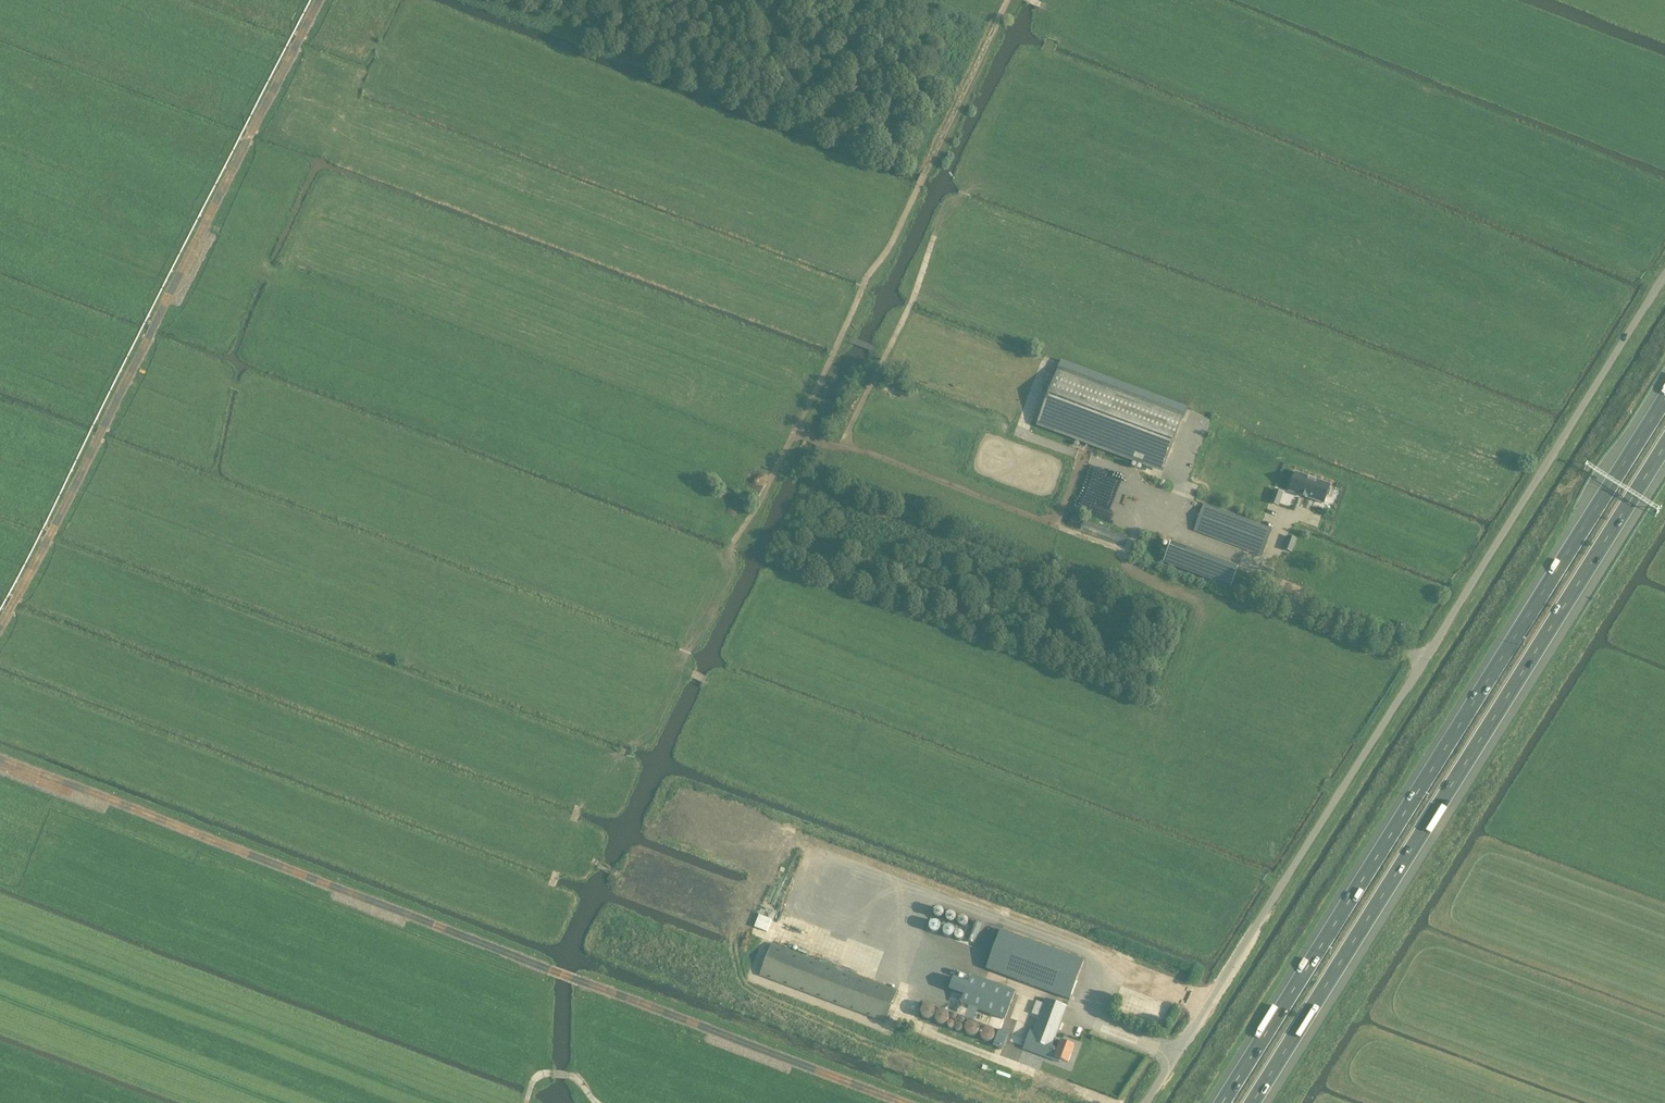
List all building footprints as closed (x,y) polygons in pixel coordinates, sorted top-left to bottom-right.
[(1057,374),(1038,424),(1163,471),(1182,421),(1186,408),(1061,362),(1057,374)] [(1296,473),(1289,491),(1300,495),(1300,496),(1302,497),(1304,497),(1306,498),(1306,497),(1324,503),(1326,496),(1328,496),(1331,489),(1329,488),(1330,485),(1296,473)] [(1278,506),(1283,493),(1275,490),(1270,503),(1278,506)] [(1262,556),(1272,530),(1203,505),(1194,531),(1262,556)] [(1126,526),(1126,515),(1116,515),(1116,526),(1126,526)] [(1292,552),(1297,539),(1288,536),(1283,549),(1292,552)] [(1170,543),(1163,563),(1230,588),(1238,568),(1170,543)] [(1398,622),(1396,628),(1402,630),(1405,624),(1398,622)] [(930,932),(977,943),(983,919),(935,908),(930,932)] [(755,920),(760,922),(765,912),(760,909),(755,920)] [(1001,929),(987,969),(1071,998),(1085,959),(1001,929)] [(886,1022),(898,991),(772,944),(761,976),(886,1022)] [(1005,1020),(1015,992),(972,976),(962,1004),(1005,1020)] [(1030,1029),(1023,1049),(1059,1063),(1060,1060),(1068,1063),(1074,1046),(1061,1041),(1058,1049),(1052,1047),(1067,1007),(1046,998),(1033,1031),(1030,1029)] [(921,1015),(950,1028),(957,1013),(928,1000),(921,1015)] [(993,1046),(1002,1050),(1008,1034),(999,1030),(993,1046)] [(1024,1040),(1012,1036),(1007,1048),(1020,1052),(1024,1040)]
